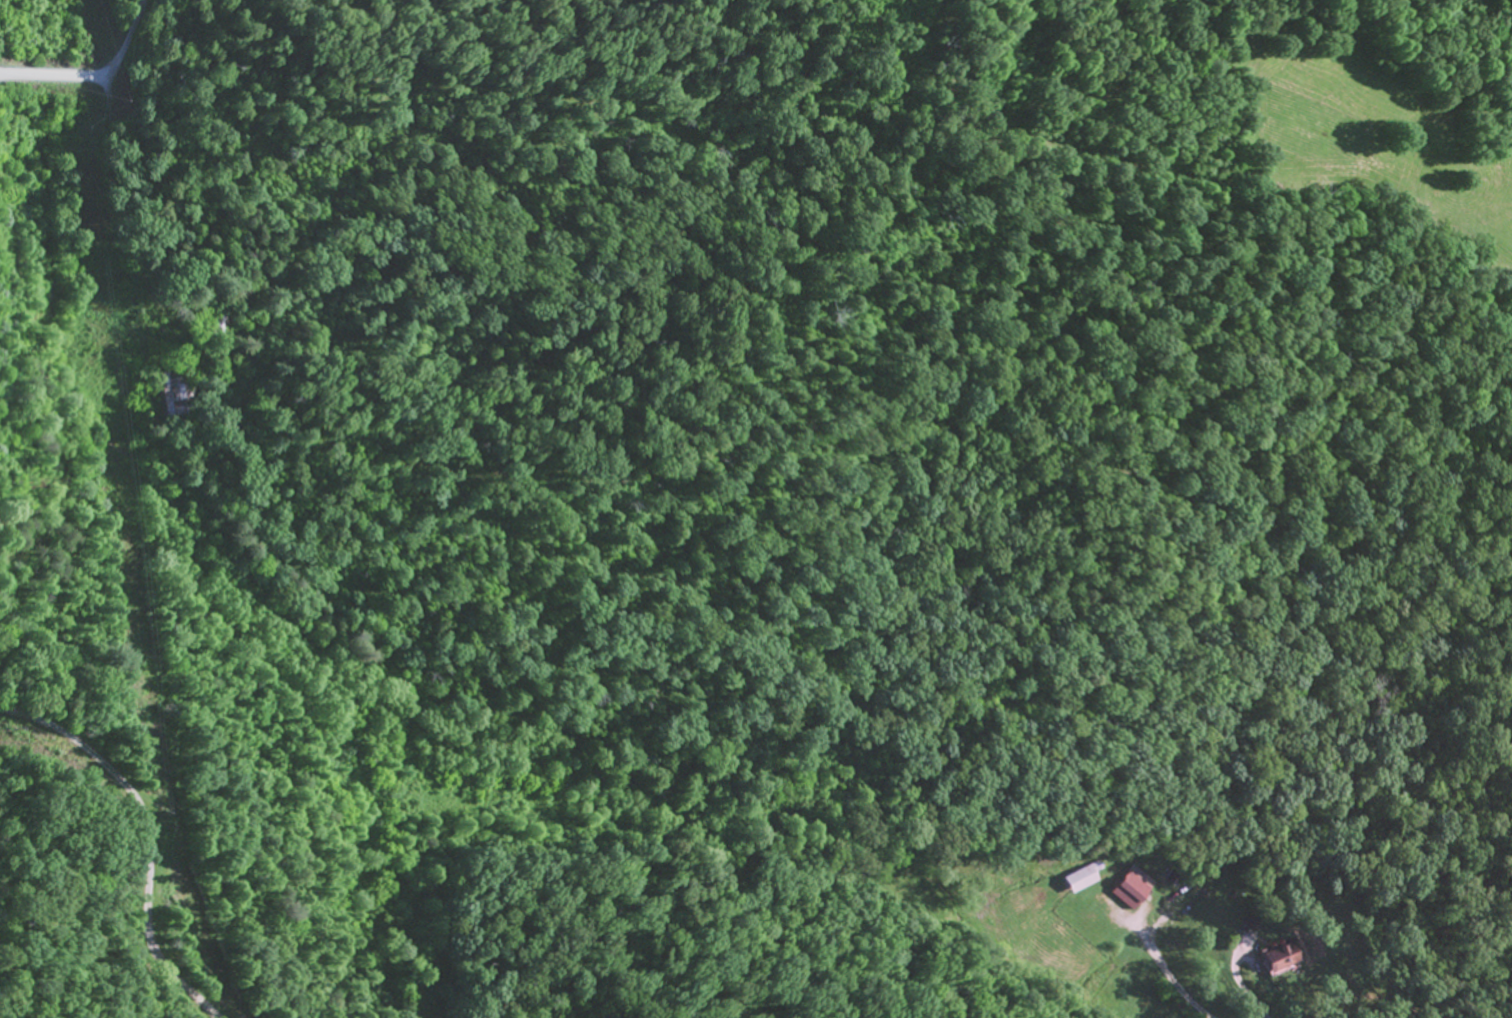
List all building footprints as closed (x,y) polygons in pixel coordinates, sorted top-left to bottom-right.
[(1066,879),(1074,896),(1102,882),(1097,874),(1104,870),(1100,862),(1066,879)] [(1112,894),(1133,914),(1153,893),(1132,873),(1112,894)] [(1262,957),(1272,977),(1300,963),(1290,943),(1262,957)]
